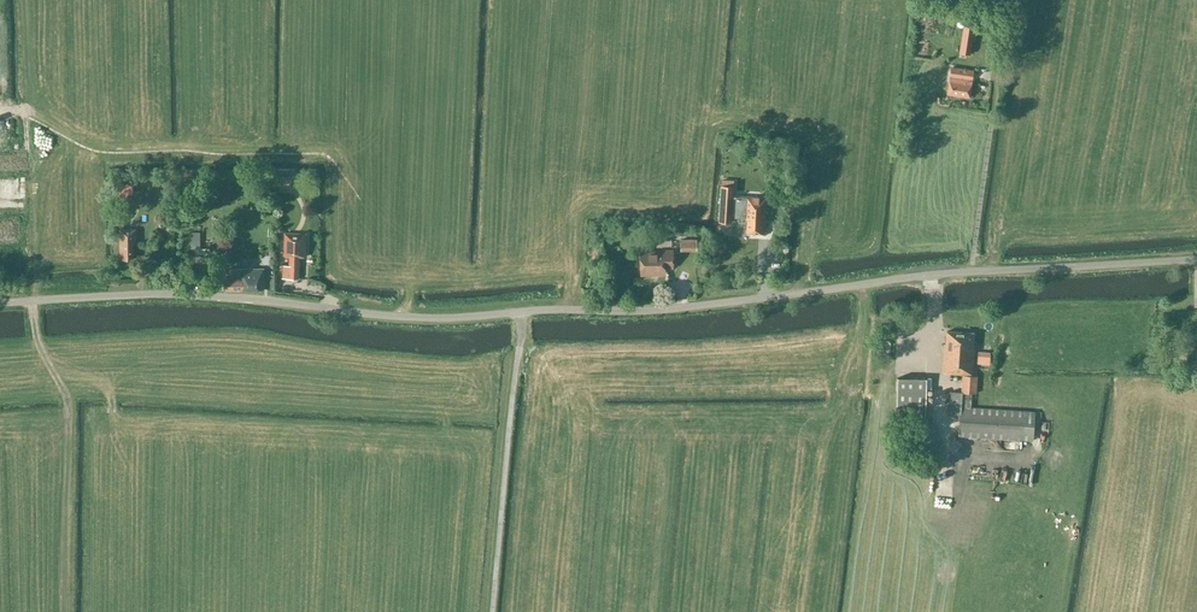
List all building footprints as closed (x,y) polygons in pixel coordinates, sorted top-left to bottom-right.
[(975,28),(964,26),(960,52),(971,54),(975,28)] [(926,54),(927,43),(919,42),(918,53),(926,54)] [(974,71),(952,67),(950,77),(950,76),(950,79),(949,79),(947,94),(970,97),(972,83),(971,82),(972,79),(972,80),(974,71)] [(280,176),(280,186),(294,186),(294,177),(280,176)] [(0,179),(0,199),(12,199),(11,178),(0,179)] [(733,197),(734,185),(721,184),(719,222),(731,223),(732,218),(747,219),(747,233),(765,234),(766,198),(748,197),(748,198),(733,197)] [(316,186),(303,186),(302,196),(316,196),(316,186)] [(136,243),(135,230),(119,231),(120,260),(133,260),(132,243),(136,243)] [(283,265),(283,278),(299,278),(300,256),(305,256),(306,233),(285,233),(284,255),(290,255),(289,266),(283,265)] [(249,238),(238,237),(238,245),(249,246),(249,238)] [(698,239),(681,239),(681,251),(698,251),(698,239)] [(210,261),(210,248),(196,248),(196,261),(210,261)] [(673,267),(673,251),(663,251),(664,253),(641,254),(642,275),(652,275),(652,272),(665,272),(665,268),(673,267)] [(274,269),(263,269),(231,270),(231,277),(224,277),(224,290),(264,289),(263,274),(273,274),(274,269)] [(756,285),(760,297),(774,293),(770,281),(756,285)] [(973,345),(974,333),(946,331),(945,343),(943,343),(942,371),(951,372),(951,373),(952,373),(951,380),(962,381),(961,392),(951,391),(950,415),(960,415),(959,435),(1033,440),(1035,411),(971,407),(972,393),(976,393),(977,375),(973,375),(975,345),(973,345)] [(1190,345),(1175,344),(1173,362),(1188,363),(1190,345)] [(931,350),(917,349),(916,364),(929,365),(929,363),(930,363),(931,350)] [(926,404),(927,379),(897,378),(897,404),(926,404)] [(918,422),(916,423),(914,424),(913,425),(911,427),(910,428),(909,429),(909,430),(908,432),(908,433),(907,436),(907,437),(907,438),(907,439),(908,441),(908,443),(909,444),(910,446),(912,448),(913,449),(914,450),(916,451),(917,452),(919,452),(921,453),(924,453),(926,453),(928,452),(930,451),(931,451),(933,450),(934,448),(935,447),(936,446),(937,445),(937,444),(938,442),(939,440),(939,439),(939,437),(939,435),(939,434),(938,432),(938,431),(938,430),(937,429),(936,428),(935,426),(934,425),(933,425),(931,423),(930,422),(927,422),(925,421),(923,421),(922,421),(920,421),(918,422)] [(949,504),(951,451),(938,451),(936,503),(949,504)] [(1031,468),(1042,470),(1043,464),(1032,462),(1031,468)] [(919,542),(919,533),(904,533),(904,542),(919,542)]
